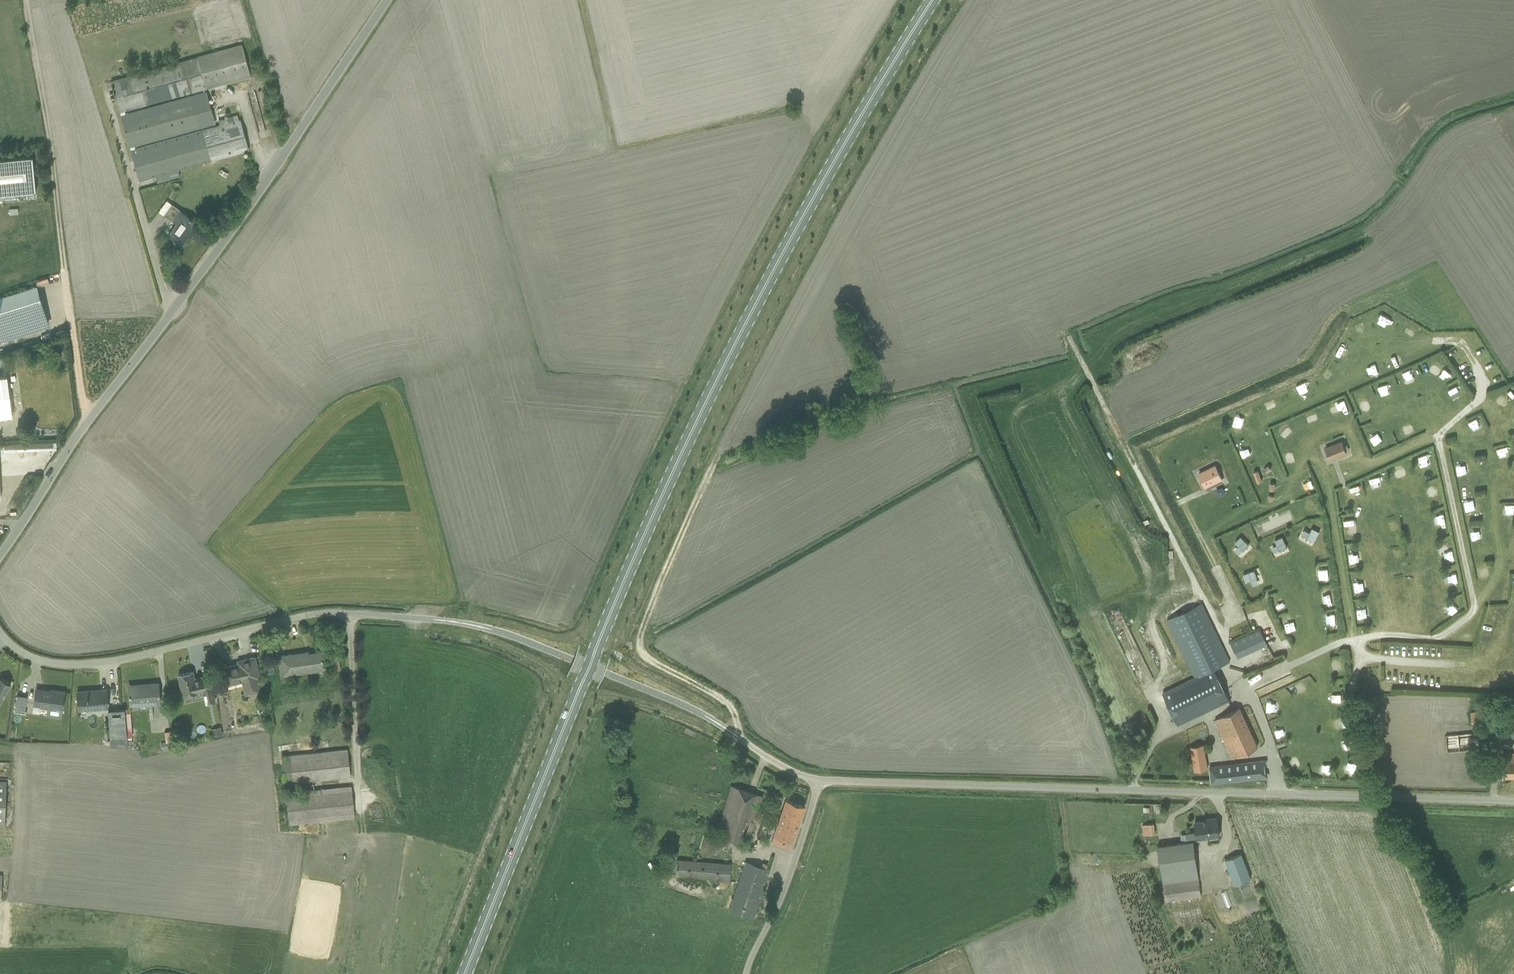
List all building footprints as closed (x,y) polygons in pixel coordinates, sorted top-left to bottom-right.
[(111,81),(120,112),(124,111),(250,76),(241,44),(111,81)] [(135,148),(134,146),(215,124),(206,91),(125,114),(124,111),(120,112),(138,180),(155,176),(178,169),(247,150),(237,115),(218,120),(219,124),(135,148)] [(36,192),(32,156),(0,159),(0,195),(36,192)] [(178,169),(155,176),(157,183),(180,176),(178,169)] [(164,215),(172,205),(166,201),(158,211),(164,215)] [(199,225),(172,205),(164,215),(176,225),(168,236),(173,240),(175,242),(175,241),(181,245),(188,235),(190,237),(199,225)] [(0,297),(0,340),(49,325),(35,286),(0,297)] [(1428,370),(1441,373),(1443,364),(1430,361),(1428,370)] [(12,416),(7,375),(0,376),(0,417),(12,416)] [(1449,396),(1457,393),(1455,385),(1447,388),(1449,396)] [(1354,410),(1362,412),(1364,402),(1356,400),(1354,410)] [(1472,430),(1481,426),(1476,417),(1467,421),(1472,430)] [(1325,448),(1330,460),(1347,453),(1342,441),(1325,448)] [(1417,457),(1420,467),(1428,464),(1425,454),(1417,457)] [(1407,472),(1403,464),(1392,469),(1396,477),(1407,472)] [(1221,479),(1215,466),(1199,474),(1205,486),(1221,479)] [(1462,507),(1475,507),(1475,497),(1462,498),(1462,507)] [(1503,515),(1513,514),(1512,504),(1502,505),(1503,515)] [(1431,515),(1434,524),(1444,520),(1441,511),(1431,515)] [(1437,545),(1438,553),(1448,552),(1446,543),(1437,545)] [(1456,572),(1447,573),(1448,584),(1457,583),(1456,572)] [(1201,603),(1166,620),(1194,678),(1162,693),(1173,716),(1178,725),(1229,700),(1213,668),(1229,661),(1201,603)] [(1447,616),(1455,613),(1452,603),(1444,606),(1447,616)] [(1334,614),(1326,615),(1327,623),(1334,622),(1334,614)] [(1260,632),(1232,645),(1237,657),(1266,644),(1260,632)] [(323,670),(321,652),(308,654),(307,652),(279,656),(282,676),(323,670)] [(238,664),(222,668),(226,686),(241,682),(244,696),(260,692),(257,679),(259,678),(254,657),(238,661),(238,664)] [(339,659),(329,660),(331,671),(340,670),(339,659)] [(192,671),(178,675),(183,696),(202,692),(205,704),(215,702),(209,675),(194,679),(192,671)] [(11,683),(1,677),(0,678),(0,702),(11,683)] [(158,683),(128,685),(130,706),(160,704),(158,683)] [(55,692),(35,689),(33,706),(47,708),(46,715),(61,717),(64,691),(55,690),(55,692)] [(106,690),(77,692),(78,711),(107,709),(106,690)] [(17,693),(13,717),(17,718),(19,706),(23,707),(25,695),(17,693)] [(1257,747),(1239,708),(1215,720),(1232,758),(1257,747)] [(108,710),(110,746),(128,747),(127,744),(127,738),(127,735),(124,709),(108,710)] [(1496,721),(1495,710),(1470,712),(1471,723),(1496,721)] [(1499,728),(1500,738),(1513,736),(1513,711),(1509,712),(1510,722),(1498,723),(1499,728)] [(214,737),(222,735),(220,727),(212,729),(214,737)] [(1445,735),(1446,742),(1447,752),(1480,749),(1478,732),(1445,735)] [(162,750),(173,748),(172,741),(161,743),(162,750)] [(347,749),(281,755),(284,785),(311,782),(311,781),(350,777),(347,749)] [(1205,752),(1192,754),(1195,769),(1208,766),(1205,752)] [(1502,753),(1503,777),(1513,776),(1513,753),(1502,753)] [(1265,760),(1209,766),(1211,783),(1267,776),(1265,760)] [(312,789),(285,792),(289,825),(354,817),(351,785),(312,790),(312,789)] [(704,836),(700,849),(715,854),(719,841),(737,848),(741,835),(748,840),(761,795),(731,785),(714,840),(704,836)] [(785,799),(773,834),(792,841),(804,806),(785,799)] [(1196,832),(1185,833),(1186,842),(1194,841),(1193,839),(1198,838),(1198,839),(1209,837),(1209,839),(1218,838),(1218,836),(1219,836),(1217,817),(1206,818),(1207,820),(1194,822),(1196,832)] [(1154,823),(1141,825),(1143,836),(1156,834),(1154,823)] [(1157,846),(1159,855),(1162,884),(1164,884),(1166,901),(1201,896),(1199,879),(1194,841),(1193,842),(1186,842),(1183,842),(1157,846)] [(1241,853),(1225,859),(1234,884),(1250,878),(1241,853)] [(676,859),(675,877),(729,881),(730,863),(676,859)] [(729,910),(743,915),(753,918),(769,869),(766,868),(760,866),(746,861),(729,910)]
